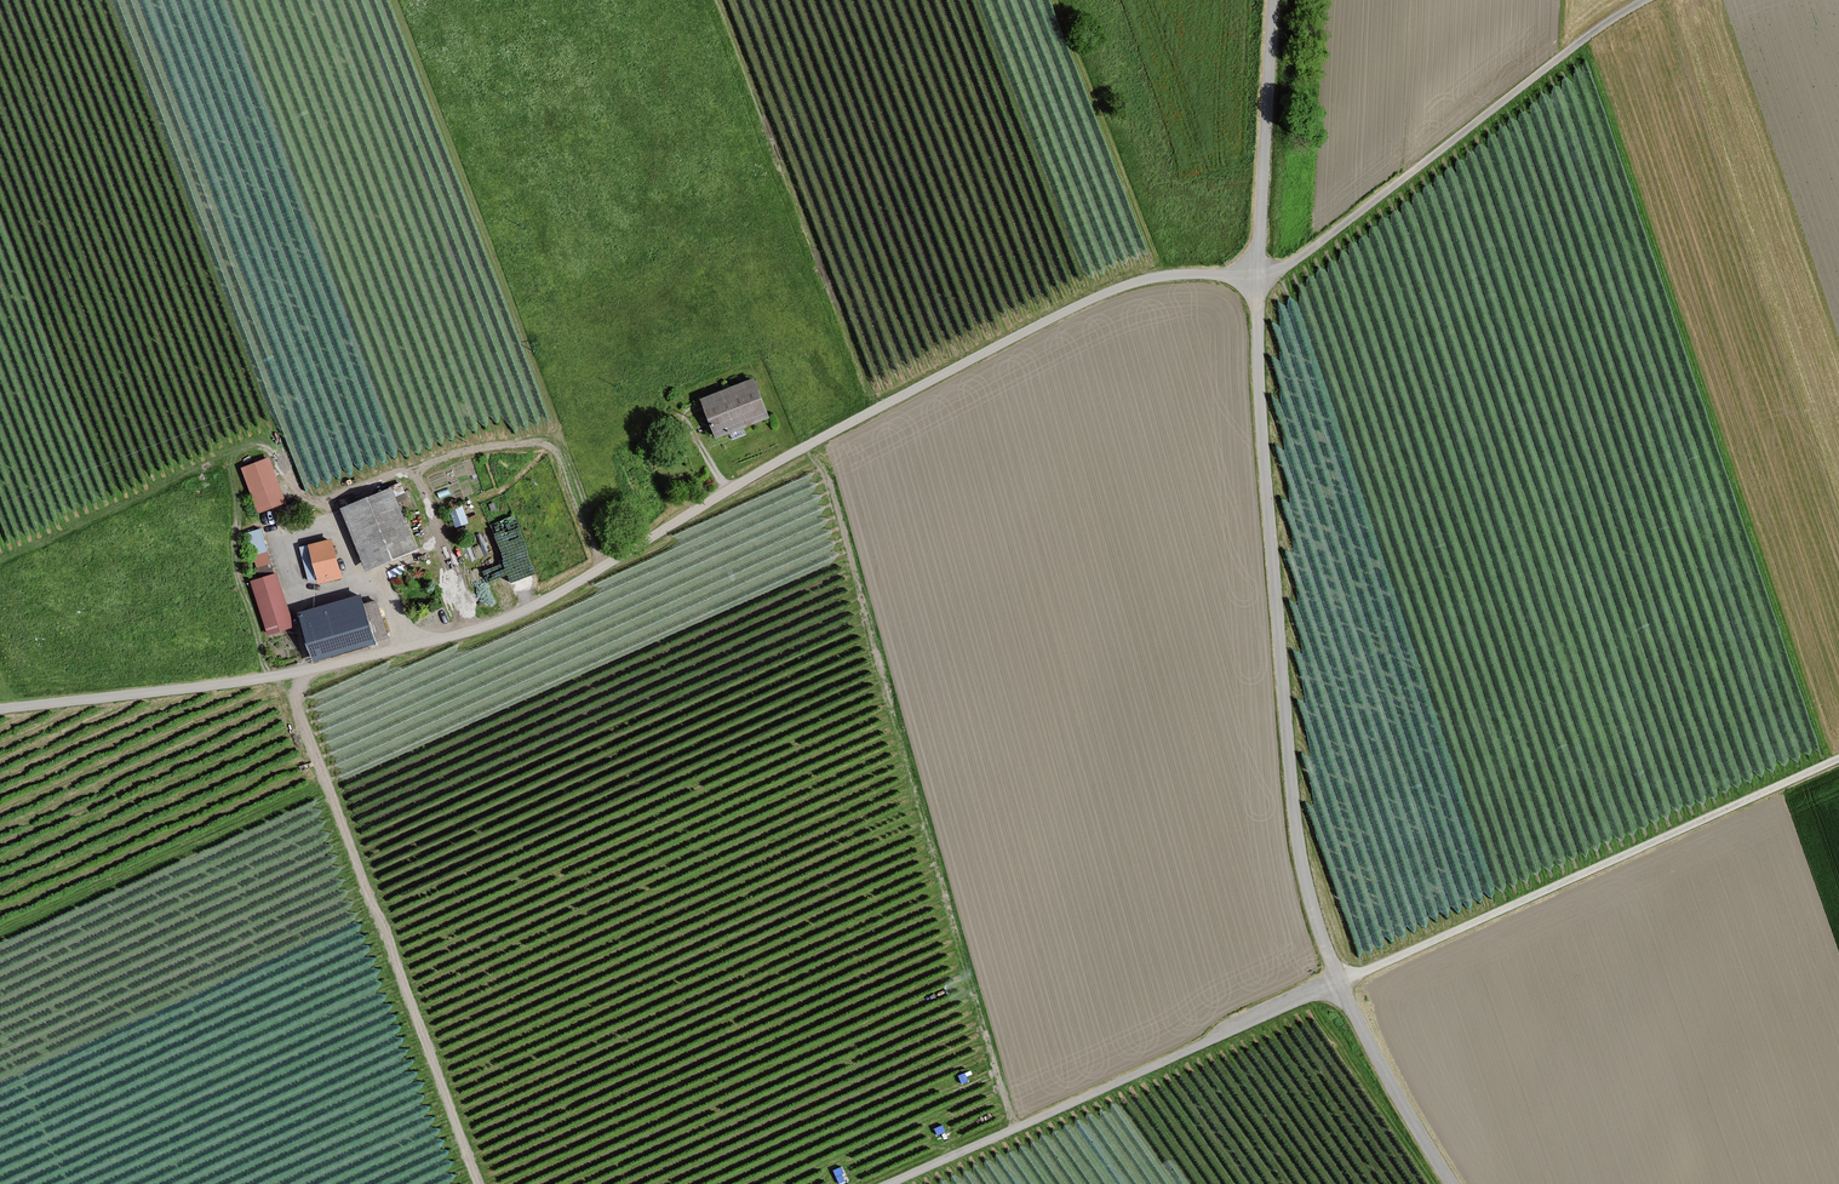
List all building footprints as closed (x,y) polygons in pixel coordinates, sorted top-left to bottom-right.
[(754,382),(703,400),(716,436),(767,418),(754,382)] [(268,460),(243,470),(259,510),(284,500),(268,460)] [(391,483),(397,499),(406,496),(400,480),(391,483)] [(391,490),(343,510),(368,569),(416,549),(391,490)] [(456,505),(461,522),(468,520),(462,503),(456,505)] [(247,528),(255,571),(272,568),(263,525),(247,528)] [(335,539),(314,544),(322,579),(343,575),(335,539)] [(275,576),(253,583),(269,631),(291,624),(275,576)] [(360,598),(302,614),(314,656),(385,636),(376,601),(362,605),(360,598)]
